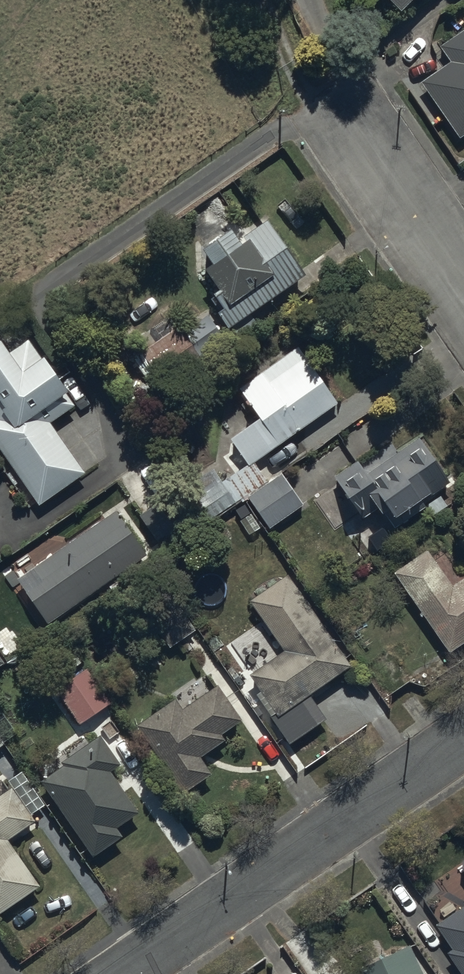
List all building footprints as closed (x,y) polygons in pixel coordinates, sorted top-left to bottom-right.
[(438,41),(450,58),(420,78),(460,136),(463,133),(463,23),(438,41)] [(228,323),(305,269),(268,217),(243,235),(234,221),(203,242),(214,257),(206,262),(221,284),(208,294),(228,323)] [(206,359),(182,323),(144,348),(168,384),(206,359)] [(0,336),(0,446),(37,502),(85,471),(52,420),(76,404),(66,389),(69,387),(45,351),(41,354),(29,335),(10,348),(1,335),(0,336)] [(254,460),(256,459),(338,401),(298,344),(238,385),(260,415),(231,434),(248,461),(221,478),(236,502),(248,494),(268,481),(254,460)] [(365,458),(338,476),(364,516),(381,505),(394,525),(428,503),(421,493),(431,486),(435,491),(453,479),(422,431),(370,466),(365,458)] [(268,481),(248,494),(267,524),(303,501),(284,471),(268,481)] [(178,487),(140,511),(162,547),(200,523),(178,487)] [(118,507),(19,575),(48,619),(148,553),(118,507)] [(395,570),(450,650),(463,640),(463,574),(452,582),(427,547),(395,570)] [(249,598),(283,647),(251,669),(281,712),(354,661),(289,570),(249,598)] [(178,600),(152,620),(171,645),(196,625),(178,600)] [(87,664),(56,685),(80,720),(111,699),(87,664)] [(174,697),(137,722),(181,789),(212,769),(202,755),(227,738),(221,730),(241,717),(217,681),(180,706),(174,697)] [(313,698),(275,724),(300,761),(339,734),(313,698)] [(17,730),(0,709),(0,746),(6,741),(5,741),(17,730)] [(62,762),(41,777),(95,853),(123,833),(117,824),(139,808),(113,772),(124,765),(100,732),(61,759),(62,762)] [(0,792),(0,910),(40,883),(9,837),(35,818),(31,813),(46,802),(22,768),(7,779),(11,784),(0,792)] [(437,922),(454,945),(448,950),(463,973),(463,903),(437,922)] [(409,940),(351,968),(353,973),(425,973),(409,940)]
